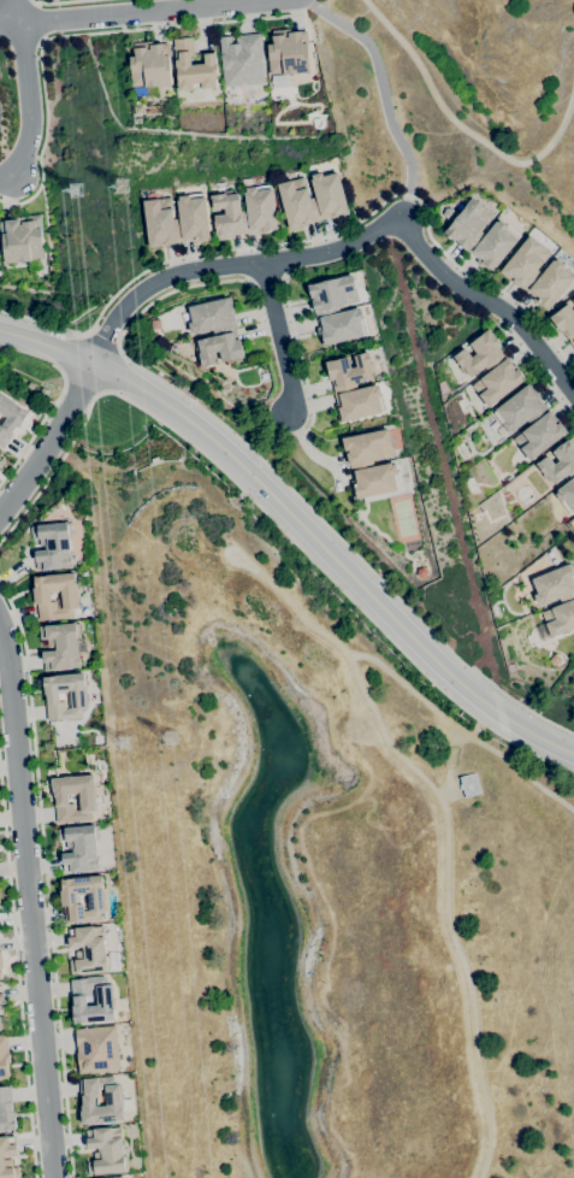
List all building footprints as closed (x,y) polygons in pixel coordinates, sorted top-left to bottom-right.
[(283,75),(283,73),(270,75),(268,59),(267,45),(273,43),(271,31),(292,29),(292,33),(296,31),(306,31),(310,72),(283,75)] [(224,87),(219,37),(231,36),(231,45),(236,43),(236,36),(260,34),(265,83),(224,87)] [(177,92),(177,82),(173,40),(191,37),(194,55),(190,57),(190,65),(203,64),(202,52),(215,51),(217,59),(215,60),(218,76),(214,77),(215,88),(201,89),(201,88),(193,89),(193,90),(177,92)] [(144,87),(144,86),(131,87),(129,72),(130,72),(129,57),(134,57),(134,48),(134,43),(152,41),(153,45),(168,43),(170,59),(168,59),(171,84),(144,87)] [(134,116),(132,107),(141,106),(142,114),(134,116)] [(290,230),(278,184),(304,177),(310,199),(315,198),(312,179),(313,178),(313,175),(322,172),(324,176),(338,172),(349,213),(331,218),(331,217),(319,220),(306,224),(306,225),(290,230)] [(217,241),(214,216),(225,214),(225,208),(213,210),(212,199),(211,199),(211,195),(224,194),(223,192),(238,190),(239,205),(241,205),(241,211),(247,211),(244,193),(247,192),(245,188),(272,185),(278,232),(259,235),(259,232),(247,234),(233,235),(235,238),(217,241)] [(193,243),(193,241),(177,242),(174,219),(179,219),(177,201),(179,200),(179,196),(205,193),(211,241),(193,243)] [(149,248),(143,201),(171,198),(177,243),(167,245),(167,246),(149,248)] [(491,272),(484,266),(484,267),(477,261),(478,259),(469,252),(468,253),(456,242),(457,241),(455,240),(454,241),(444,232),(446,230),(466,206),(473,198),(495,214),(487,223),(480,231),(485,236),(497,222),(498,223),(501,220),(509,226),(520,236),(517,238),(517,240),(492,271),(492,270),(491,272)] [(445,220),(438,213),(445,207),(451,213),(445,220)] [(1,234),(0,234),(0,222),(4,222),(4,220),(14,219),(14,217),(40,214),(45,258),(30,259),(30,261),(4,264),(1,234)] [(557,258),(573,273),(573,277),(573,280),(548,312),(533,300),(534,298),(525,290),(514,282),(514,283),(499,272),(529,235),(551,253),(537,270),(542,273),(554,260),(555,261),(557,258)] [(322,346),(320,336),(319,337),(316,328),(319,328),(316,316),(315,317),(312,300),(314,300),(313,298),(310,298),(308,285),(353,275),(359,302),(338,307),(339,312),(356,308),(357,311),(361,310),(367,335),(322,346)] [(201,367),(199,353),(200,353),(197,341),(214,336),(212,330),(195,335),(194,332),(190,334),(188,323),(191,322),(189,307),(231,296),(235,314),(233,314),(236,328),(237,335),(238,340),(239,338),(244,358),(221,363),(219,352),(213,353),(215,364),(201,367)] [(568,304),(573,312),(573,349),(569,342),(569,341),(562,331),(561,332),(550,317),(568,304)] [(489,408),(471,385),(489,372),(485,367),(479,371),(471,378),(467,372),(463,375),(458,367),(460,366),(452,357),(464,348),(471,358),(475,354),(469,344),(489,329),(499,344),(497,346),(507,358),(514,369),(513,370),(515,371),(517,369),(525,379),(489,408)] [(339,423),(335,405),(337,405),(333,393),(335,391),(332,381),(330,381),(326,363),(348,357),(351,369),(356,366),(354,355),(368,352),(372,366),(369,366),(373,379),(356,384),(357,389),(374,385),(375,387),(379,387),(385,412),(339,423)] [(529,461),(513,438),(529,425),(526,422),(513,432),(511,430),(508,432),(493,413),(496,411),(496,410),(528,384),(529,387),(532,385),(540,397),(538,399),(549,412),(550,411),(557,420),(555,423),(556,424),(560,422),(567,432),(529,461)] [(2,448),(0,447),(0,425),(1,426),(7,418),(0,413),(0,392),(19,406),(19,407),(29,413),(18,428),(17,426),(12,434),(13,434),(2,448)] [(354,500),(350,481),(353,481),(349,464),(349,465),(347,453),(349,453),(349,449),(345,450),(342,438),(389,429),(393,457),(372,460),(373,466),(391,463),(391,465),(396,464),(401,489),(354,500)] [(572,437),(573,440),(573,513),(573,512),(570,514),(555,494),(558,491),(557,490),(570,479),(568,475),(562,478),(554,484),(550,479),(546,482),(542,476),(543,473),(535,464),(538,463),(539,463),(548,455),(554,465),(558,461),(552,452),(568,440),(568,441),(572,437)] [(36,571),(35,552),(45,550),(45,546),(40,547),(39,538),(32,538),(31,526),(71,523),(72,537),(69,537),(71,569),(36,571)] [(572,564),(573,572),(573,629),(551,638),(540,612),(561,605),(558,599),(542,606),(542,603),(537,605),(533,595),(537,594),(531,579),(569,564),(569,565),(572,564)] [(39,620),(37,603),(34,605),(32,588),(35,588),(34,576),(36,576),(36,577),(46,576),(75,573),(76,584),(77,583),(78,608),(72,609),(73,618),(55,620),(54,619),(39,620)] [(43,671),(42,652),(55,650),(55,647),(48,648),(47,640),(40,640),(39,626),(79,623),(81,637),(77,638),(79,668),(43,671)] [(47,721),(46,703),(47,703),(46,695),(45,695),(42,678),(55,677),(55,676),(84,673),(87,708),(82,709),(82,719),(63,720),(47,721)] [(464,797),(462,789),(460,790),(458,785),(461,784),(460,777),(475,773),(480,794),(464,797)] [(57,824),(55,807),(57,807),(55,797),(54,797),(53,791),(52,793),(51,778),(64,778),(64,777),(72,776),(72,777),(93,774),(96,811),(95,811),(95,812),(90,812),(90,820),(57,824)] [(70,872),(64,872),(64,865),(63,865),(61,854),(72,853),(71,848),(66,849),(66,841),(65,842),(65,841),(59,841),(58,830),(64,829),(94,825),(94,826),(97,826),(99,840),(95,840),(96,858),(97,870),(70,872)] [(65,923),(64,907),(61,907),(60,890),(61,890),(60,879),(63,879),(63,880),(72,879),(72,878),(101,876),(102,887),(103,887),(105,911),(99,911),(100,920),(83,923),(82,921),(65,923)] [(70,974),(69,960),(76,960),(76,952),(83,950),(83,947),(69,949),(67,938),(70,937),(69,930),(75,929),(93,926),(94,927),(100,926),(102,925),(103,938),(105,956),(110,955),(111,970),(106,970),(107,971),(70,974)] [(73,1024),(72,1006),(73,1006),(72,996),(71,996),(70,980),(87,979),(87,978),(105,976),(106,985),(112,985),(114,1009),(113,1009),(114,1021),(85,1024),(85,1023),(73,1024)] [(78,1074),(76,1053),(77,1053),(75,1030),(116,1026),(119,1071),(78,1074)] [(7,1080),(0,1081),(0,1035),(6,1035),(8,1064),(10,1076),(6,1076),(7,1080)] [(82,1125),(81,1112),(82,1112),(81,1106),(82,1106),(82,1096),(84,1095),(83,1079),(113,1077),(114,1085),(120,1085),(124,1120),(102,1123),(102,1124),(94,1124),(82,1125)] [(4,1131),(0,1131),(0,1115),(0,1087),(11,1086),(12,1103),(11,1103),(12,1112),(13,1112),(13,1120),(14,1120),(16,1127),(14,1127),(14,1129),(4,1130),(4,1131)] [(88,1173),(87,1162),(94,1162),(93,1161),(94,1161),(93,1153),(99,1153),(99,1148),(88,1149),(85,1131),(93,1130),(111,1127),(111,1129),(120,1127),(122,1139),(123,1156),(126,1156),(128,1170),(124,1171),(125,1172),(117,1173),(117,1171),(94,1173),(88,1173)] [(18,1167),(19,1177),(0,1177),(0,1138),(8,1137),(14,1137),(14,1144),(16,1144),(17,1155),(4,1156),(4,1160),(12,1160),(12,1167),(18,1167)]
